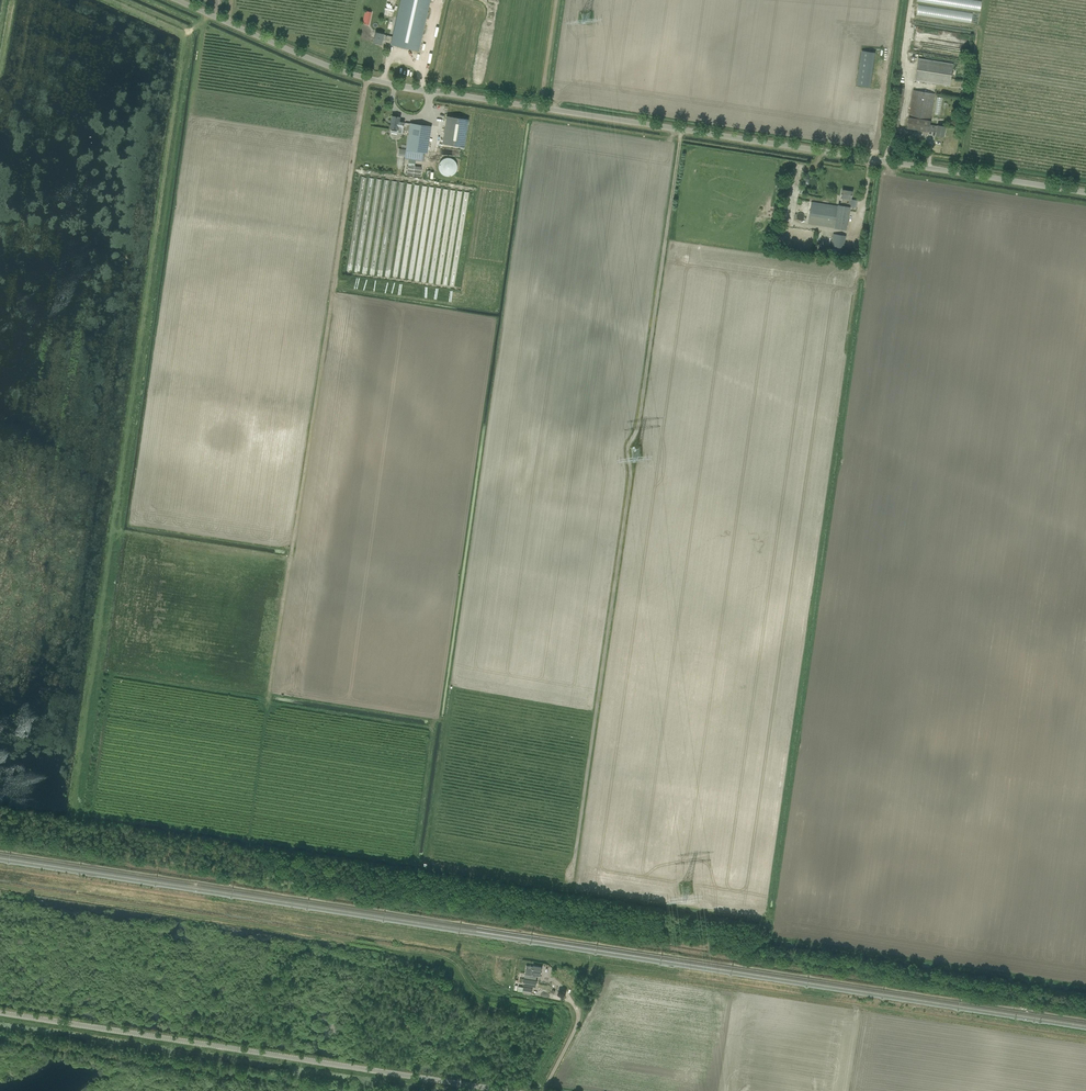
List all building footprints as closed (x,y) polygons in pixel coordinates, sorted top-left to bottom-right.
[(392,37),(391,41),(390,44),(418,50),(419,45),(421,35),(429,0),(401,0),(392,37)] [(971,22),(972,12),(917,5),(916,15),(971,22)] [(382,39),(391,41),(392,37),(384,35),(384,34),(376,32),(374,37),(373,42),(381,44),(382,39)] [(918,58),(915,81),(950,86),(954,63),(918,58)] [(929,130),(930,124),(935,93),(934,93),(926,92),(913,90),(907,128),(929,131),(929,130)] [(447,115),(443,143),(464,146),(468,119),(447,115)] [(403,128),(409,129),(410,123),(399,122),(400,117),(392,116),(390,128),(391,128),(390,132),(402,134),(403,128)] [(405,150),(406,150),(421,153),(427,153),(431,126),(410,123),(409,129),(405,150)] [(930,124),(929,130),(937,131),(936,135),(944,137),(945,126),(938,125),(938,126),(930,124)] [(421,153),(406,150),(404,159),(420,161),(421,153)] [(439,171),(441,174),(444,175),(446,176),(449,175),(452,174),(454,172),(455,169),(455,166),(455,163),(453,161),(450,159),(447,159),(445,159),(443,160),(440,161),(439,163),(438,166),(438,168),(439,171)] [(401,198),(403,183),(397,182),(397,181),(391,181),(389,191),(396,192),(395,198),(401,198)] [(851,199),(852,191),(842,190),(841,198),(845,198),(844,206),(838,205),(838,206),(811,202),(808,224),(846,230),(850,207),(849,207),(851,199)] [(351,254),(348,269),(405,278),(412,286),(413,280),(446,286),(450,267),(449,267),(452,251),(432,248),(432,246),(427,251),(426,248),(425,251),(418,243),(413,240),(411,249),(407,244),(395,249),(393,258),(389,260),(377,232),(374,237),(374,242),(367,235),(366,236),(361,234),(351,254)] [(830,246),(843,248),(845,236),(832,233),(830,246)] [(542,967),(533,966),(526,965),(525,974),(529,975),(528,979),(524,979),(523,984),(536,986),(537,981),(536,981),(537,976),(540,977),(542,967)]
